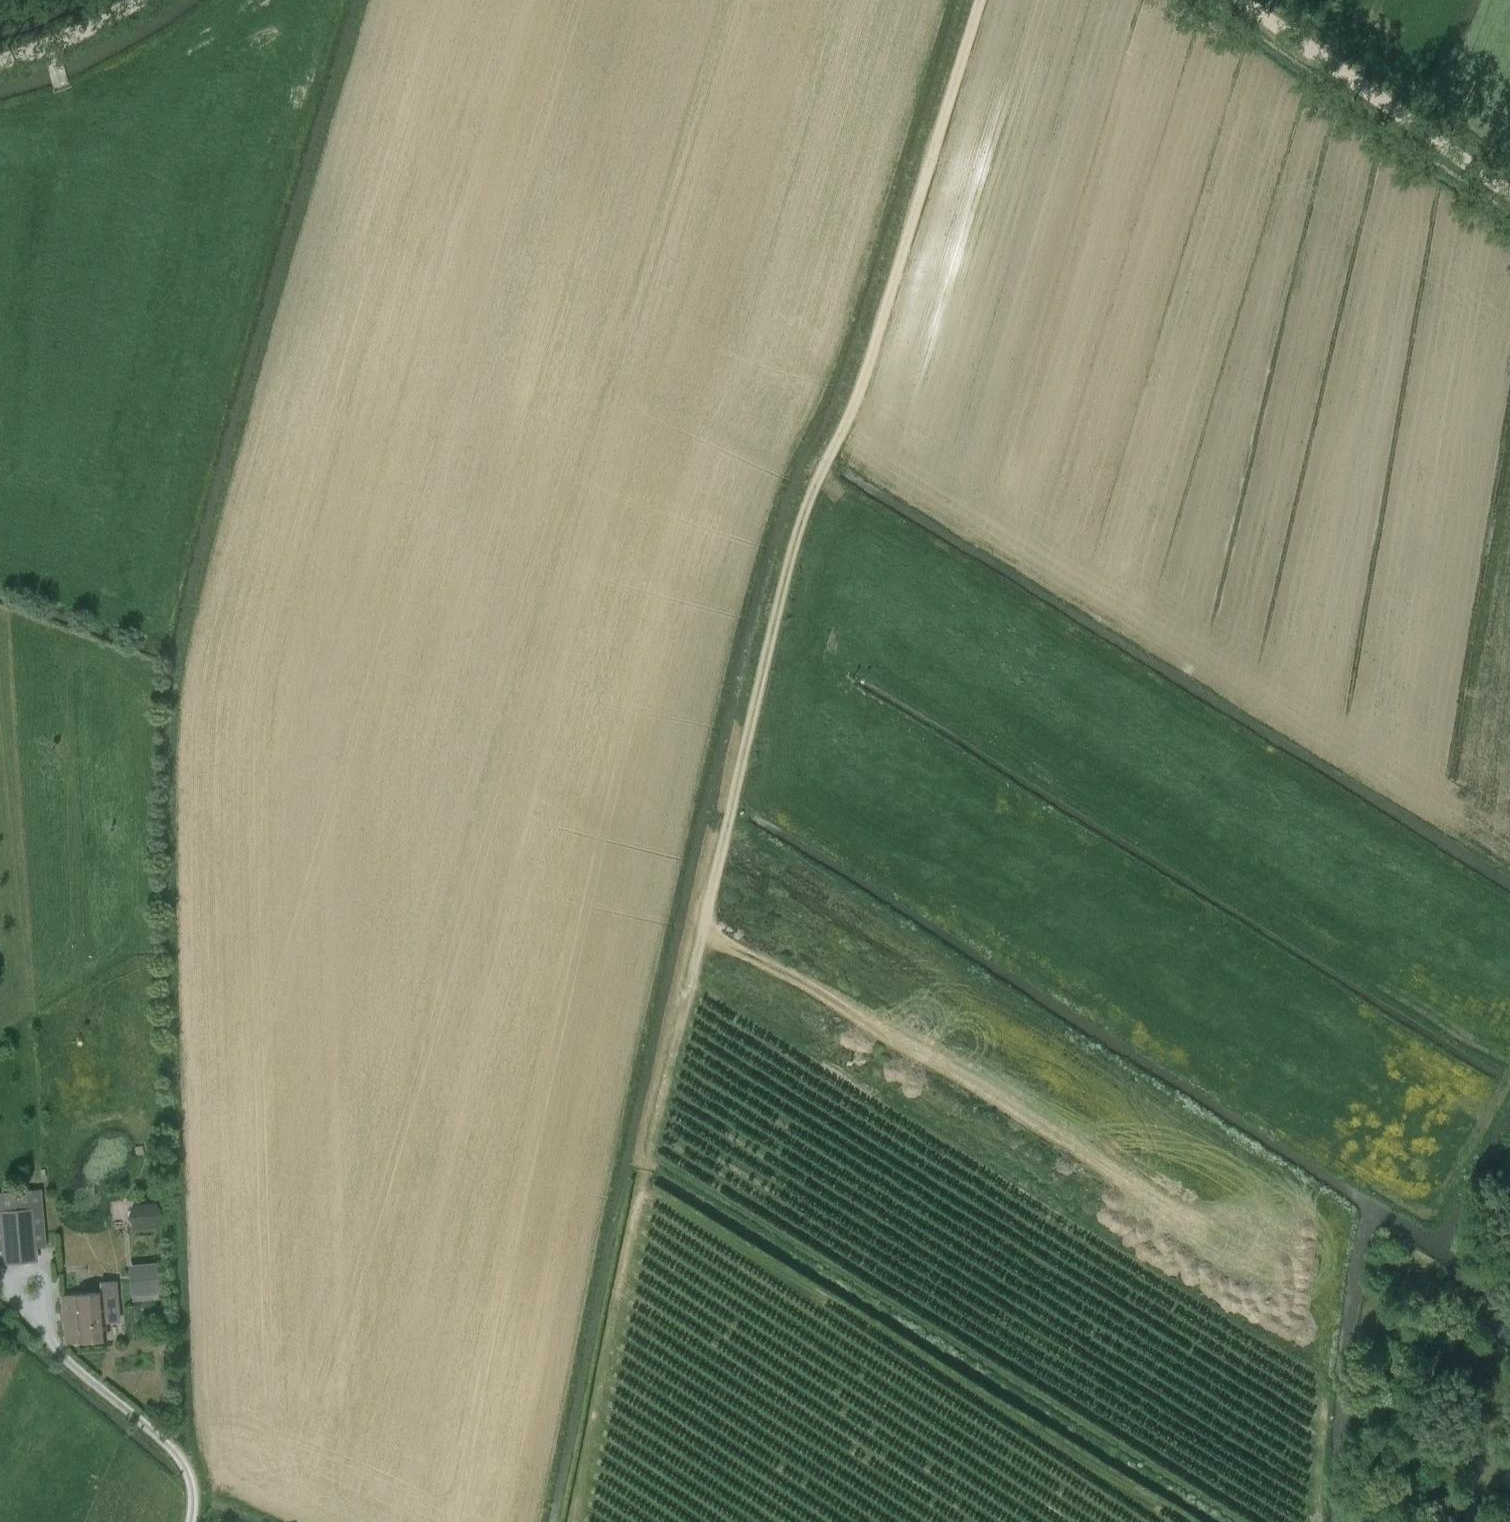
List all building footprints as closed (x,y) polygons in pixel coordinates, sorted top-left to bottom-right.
[(159,1202),(116,1201),(115,1224),(158,1225),(159,1202)] [(36,1248),(33,1208),(0,1211),(0,1242),(2,1265),(36,1262),(35,1248),(36,1248)] [(122,1295),(138,1294),(144,1294),(142,1264),(120,1264),(122,1280),(122,1295)] [(64,1342),(104,1338),(102,1314),(119,1312),(116,1285),(99,1286),(100,1292),(60,1296),(64,1342)]
